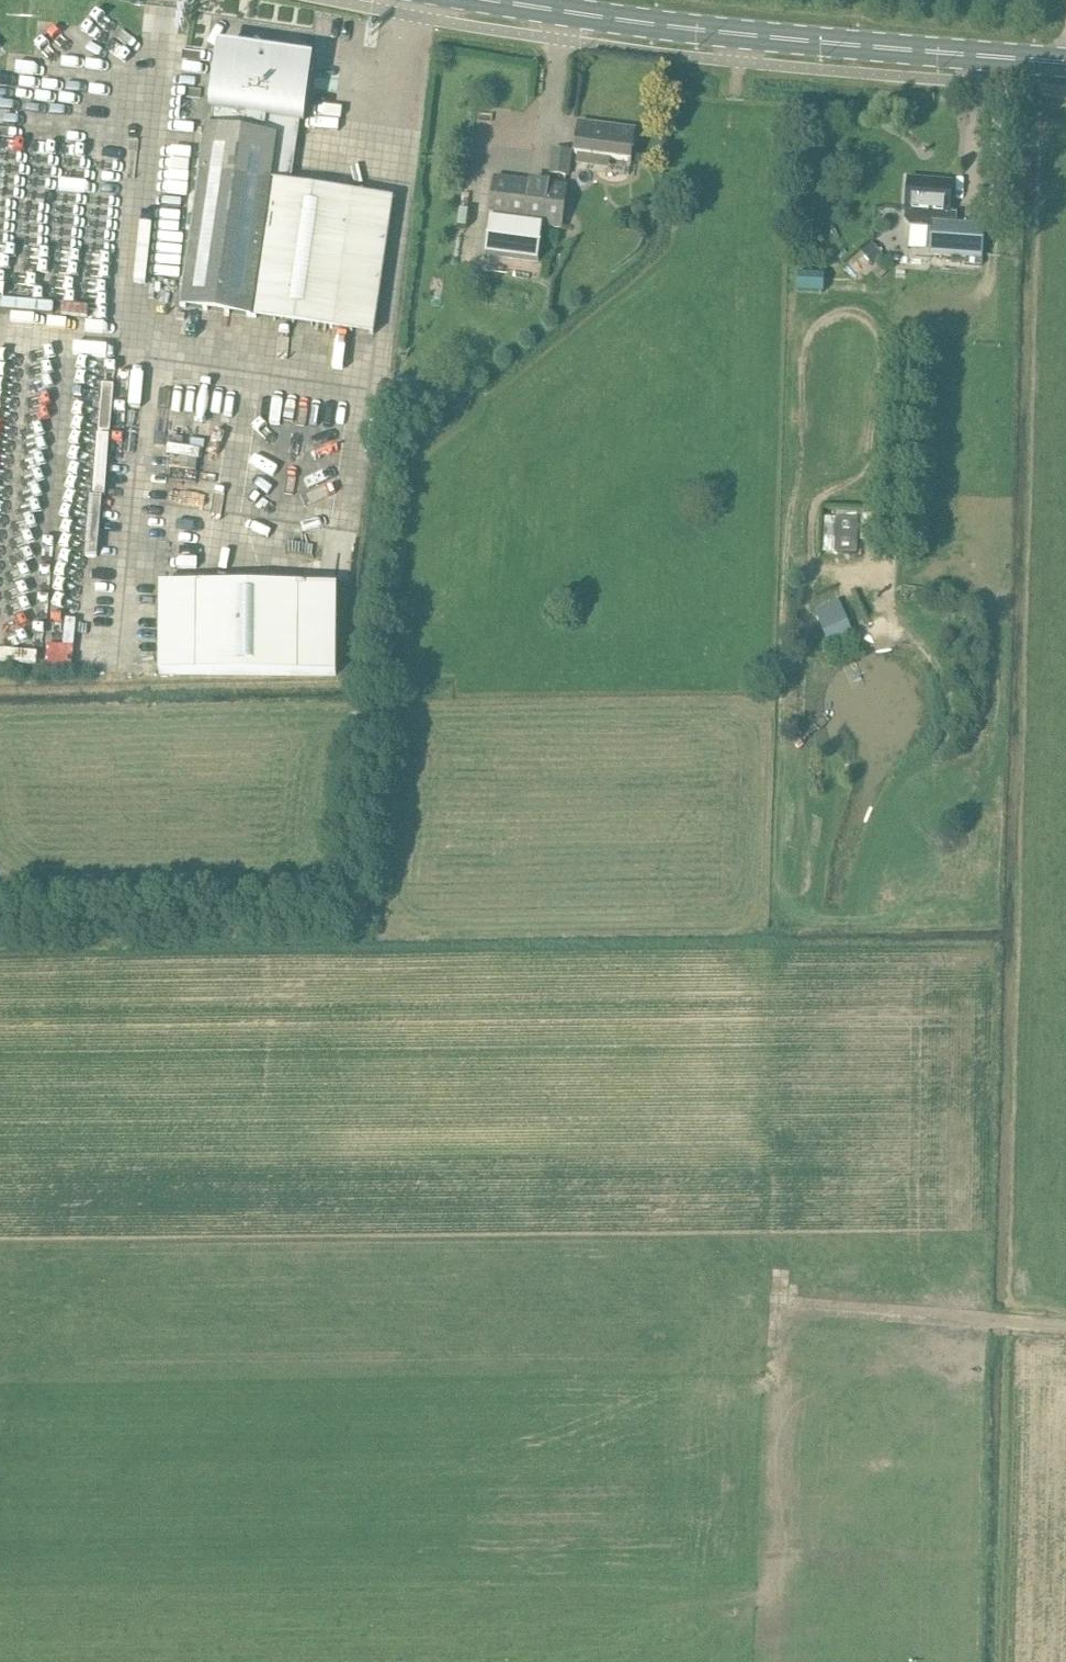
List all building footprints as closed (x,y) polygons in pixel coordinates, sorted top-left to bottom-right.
[(98,62),(108,52),(83,29),(74,39),(98,62)] [(257,320),(336,330),(374,336),(394,199),(291,184),(308,65),(222,52),(211,129),(207,128),(195,218),(182,309),(257,320)] [(630,160),(631,152),(634,130),(604,126),(604,130),(581,127),(581,123),(580,123),(576,153),(630,160)] [(571,151),(552,148),(549,172),(567,174),(571,151)] [(495,178),(490,219),(485,253),(539,260),(544,226),(561,229),(567,187),(495,178)] [(910,227),(935,228),(933,256),(982,260),(985,226),(957,224),(958,214),(950,213),(952,182),(909,179),(906,209),(905,221),(910,227)] [(872,242),(861,252),(873,266),(884,257),(872,242)] [(455,243),(453,261),(463,262),(465,244),(455,243)] [(862,257),(854,263),(860,270),(868,264),(862,257)] [(799,273),(798,290),(824,292),(825,275),(799,273)] [(176,444),(173,463),(201,468),(205,449),(176,444)] [(241,506),(235,518),(269,536),(275,524),(241,506)] [(836,519),(835,553),(857,554),(858,520),(836,519)] [(338,587),(159,585),(158,677),(336,677),(338,587)] [(835,607),(818,614),(824,629),(841,623),(835,607)]
